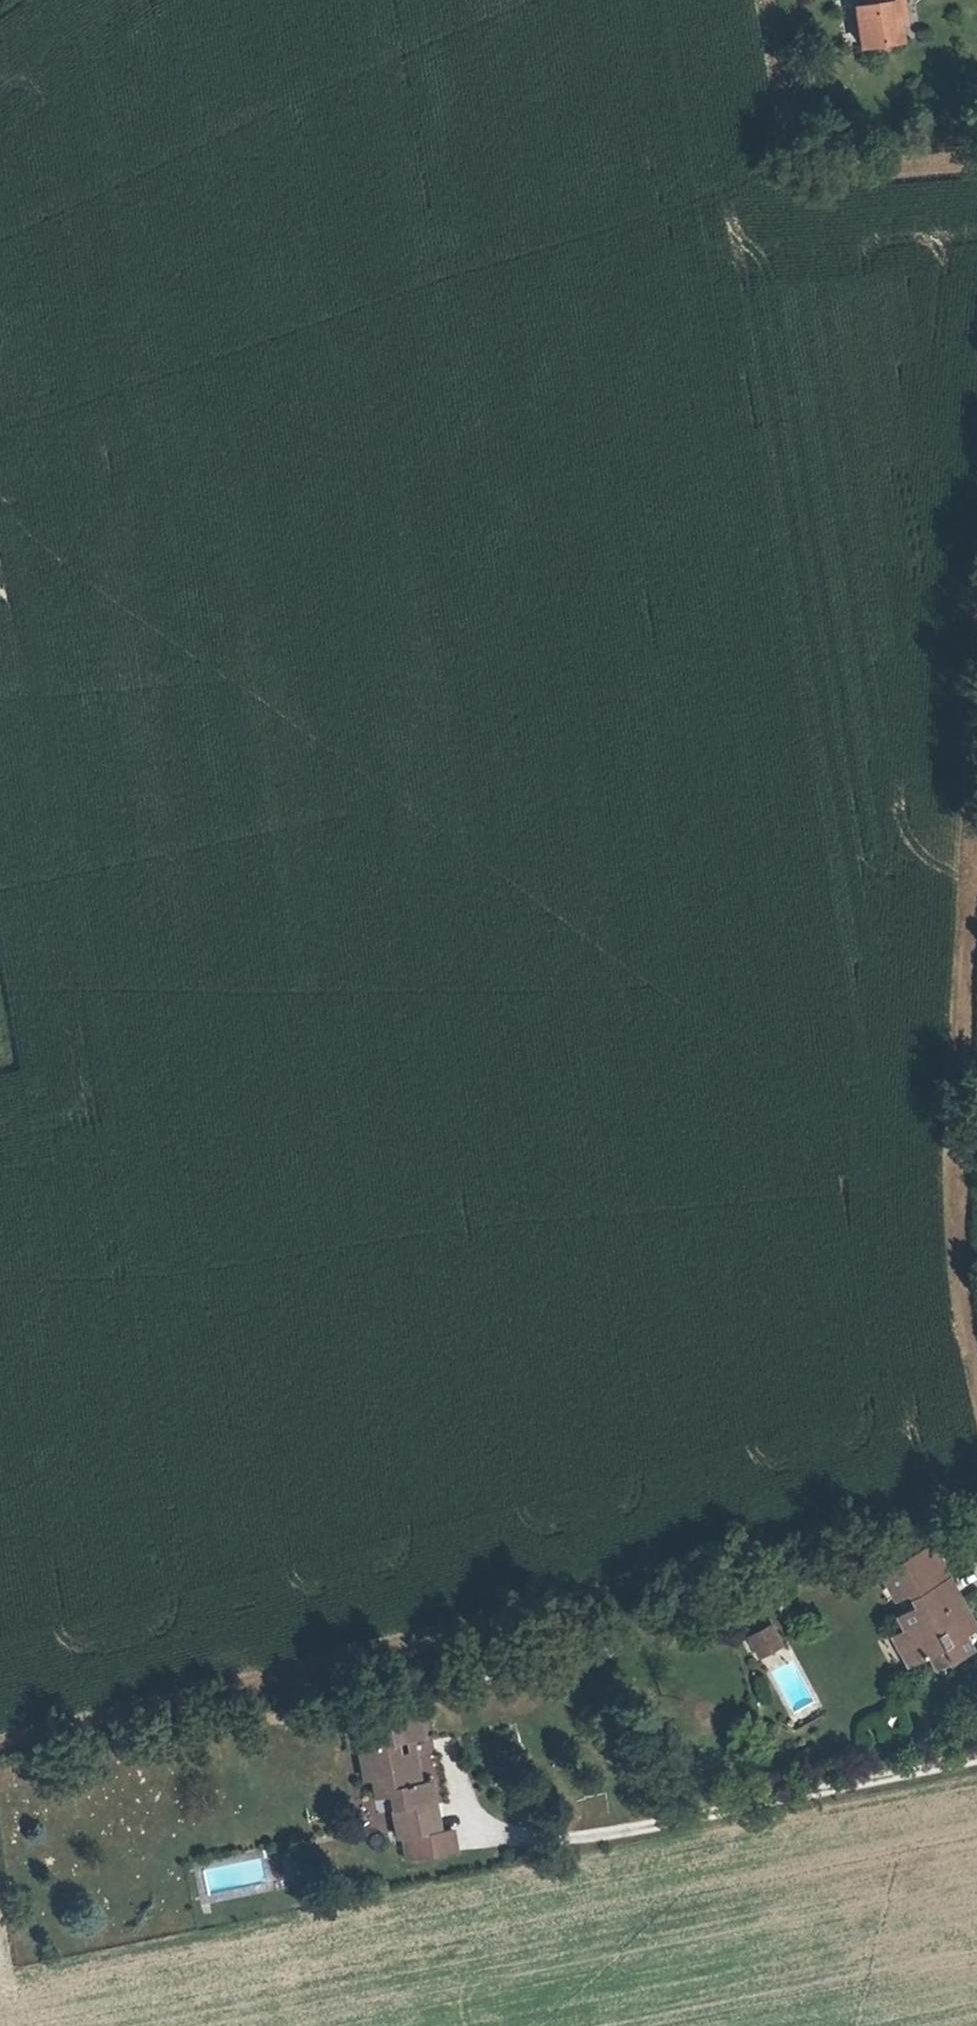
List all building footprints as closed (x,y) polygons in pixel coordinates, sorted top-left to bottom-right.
[(853,5),(857,46),(898,41),(896,19),(905,19),(903,0),(867,0),(867,3),(853,5)] [(879,1583),(894,1609),(903,1603),(906,1609),(911,1619),(895,1628),(901,1640),(888,1648),(904,1677),(926,1666),(932,1675),(945,1667),(949,1673),(968,1661),(958,1644),(971,1638),(944,1589),(926,1557),(879,1583)] [(773,1623),(751,1635),(761,1653),(783,1641),(773,1623)] [(398,1837),(437,1829),(432,1802),(426,1778),(416,1780),(408,1741),(418,1738),(414,1715),(383,1721),(351,1728),(356,1753),(363,1751),(373,1799),(390,1796),(393,1811),(398,1837)] [(437,1829),(406,1835),(410,1853),(450,1846),(447,1828),(437,1829)]
